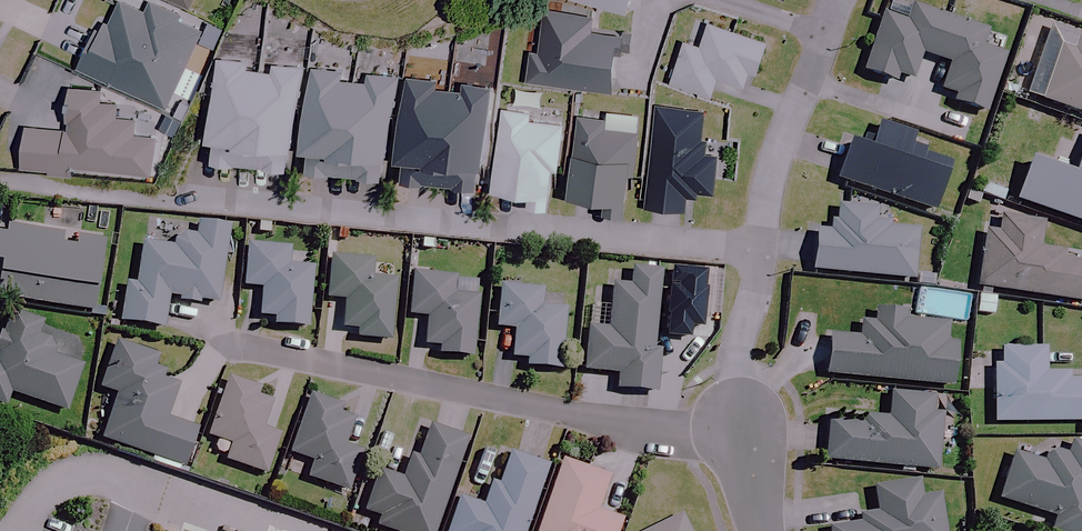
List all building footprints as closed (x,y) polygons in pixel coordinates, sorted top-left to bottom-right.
[(82,67),(166,107),(202,31),(178,20),(180,14),(150,0),(149,0),(143,11),(121,0),(113,0),(104,20),(95,16),(73,63),(82,67)] [(630,10),(632,0),(584,0),(630,10)] [(946,64),(938,88),(951,93),(948,103),(984,114),(1008,39),(906,6),(902,19),(879,12),(860,72),(908,87),(918,56),(946,64)] [(687,41),(683,39),(682,40),(669,83),(710,96),(715,78),(743,87),(748,72),(755,74),(765,42),(694,19),(687,41)] [(1075,35),(1069,52),(1059,48),(1040,101),(1081,116),(1081,38),(1075,35)] [(220,129),(218,155),(241,157),(241,156),(257,157),(263,66),(250,65),(250,57),(221,55),(216,128),(220,129)] [(301,137),(307,61),(279,59),(278,67),(263,66),(257,157),(270,157),(270,159),(293,160),(294,137),(301,137)] [(316,138),(314,165),(337,166),(337,165),(353,166),(359,76),(346,75),(346,66),(317,64),(312,138),(316,138)] [(397,147),(403,71),(375,69),(374,77),(359,76),(353,166),(366,167),(366,168),(389,170),(390,146),(397,147)] [(410,148),(408,174),(432,176),(432,175),(447,176),(453,85),(440,84),(441,76),(411,74),(406,147),(410,148)] [(492,156),(497,80),(469,78),(468,86),(453,85),(447,176),(460,177),(460,178),(483,179),(485,156),(492,156)] [(25,164),(55,165),(54,170),(76,171),(76,166),(159,169),(160,128),(140,127),(141,114),(121,113),(122,98),(106,98),(107,84),(70,83),(69,120),(75,120),(75,126),(26,124),(25,164)] [(712,195),(714,178),(735,179),(737,144),(702,142),(704,107),(654,104),(648,208),(692,210),(693,194),(712,195)] [(558,165),(562,110),(501,105),(495,188),(533,192),(532,204),(549,206),(552,165),(558,165)] [(606,119),(572,118),(569,195),(601,197),(600,210),(625,212),(627,171),(634,172),(636,114),(606,113),(606,119)] [(914,136),(876,122),(866,149),(845,142),(831,179),(930,214),(947,166),(909,152),(914,136)] [(1070,175),(1026,160),(1012,201),(1081,225),(1081,140),(1070,175)] [(870,209),(833,206),(830,232),(812,230),(808,272),(909,282),(914,229),(869,225),(870,209)] [(997,218),(994,234),(984,232),(976,288),(1081,305),(1081,264),(1059,260),(1060,253),(1036,250),(1040,224),(997,218)] [(166,297),(178,299),(177,305),(197,308),(198,302),(214,304),(226,227),(195,223),(193,236),(165,232),(163,246),(140,243),(134,284),(123,283),(117,325),(161,332),(166,297)] [(2,235),(0,235),(0,301),(89,313),(99,241),(75,238),(74,248),(58,246),(59,236),(3,228),(2,235)] [(287,249),(243,246),(240,287),(258,289),(256,318),(269,319),(268,326),(304,329),(309,266),(285,265),(287,249)] [(341,302),(339,331),(352,332),(352,340),(387,342),(391,282),(368,280),(369,262),(326,259),(323,301),(341,302)] [(657,272),(627,269),(626,285),(610,283),(606,331),(584,329),(580,372),(614,375),(612,391),(652,394),(655,351),(651,350),(657,272)] [(453,279),(409,275),(405,317),(424,318),(421,346),(433,347),(433,356),(469,359),(473,299),(451,297),(453,279)] [(538,287),(493,285),(490,329),(510,330),(508,358),(522,359),(521,369),(558,371),(562,299),(538,297),(538,287)] [(993,295),(973,294),(972,318),(992,319),(993,295)] [(86,344),(40,329),(41,323),(6,312),(0,330),(0,406),(4,407),(8,395),(64,413),(86,344)] [(901,314),(879,312),(878,323),(856,321),(855,339),(825,336),(821,376),(948,388),(952,343),(940,342),(942,324),(901,320),(901,314)] [(164,372),(149,366),(153,357),(113,343),(96,389),(114,396),(99,440),(179,469),(193,431),(163,420),(174,388),(160,383),(164,372)] [(998,349),(998,377),(990,377),(990,424),(1081,424),(1081,382),(1068,382),(1068,372),(1041,372),(1041,349),(998,349)] [(259,389),(223,378),(204,440),(224,447),(219,463),(264,476),(277,434),(262,429),(271,400),(257,395),(259,389)] [(929,412),(930,397),(886,393),(884,417),(863,415),(862,425),(825,422),(822,462),(932,471),(937,413),(929,412)] [(340,415),(342,408),(306,397),(287,456),(310,463),(304,480),(345,494),(358,454),(341,449),(351,419),(340,415)] [(363,512),(377,517),(373,527),(383,530),(432,530),(464,441),(422,426),(402,480),(377,471),(363,512)] [(1066,443),(1059,469),(1010,455),(997,503),(1050,518),(1047,530),(1081,530),(1081,447),(1066,443)] [(505,452),(494,484),(488,482),(480,506),(457,498),(446,530),(523,530),(545,466),(505,452)] [(558,462),(536,530),(615,530),(618,520),(594,513),(606,477),(558,462)] [(857,525),(825,530),(940,530),(934,495),(919,498),(916,481),(870,488),(873,512),(856,514),(857,525)] [(677,516),(647,530),(684,530),(677,516)]
